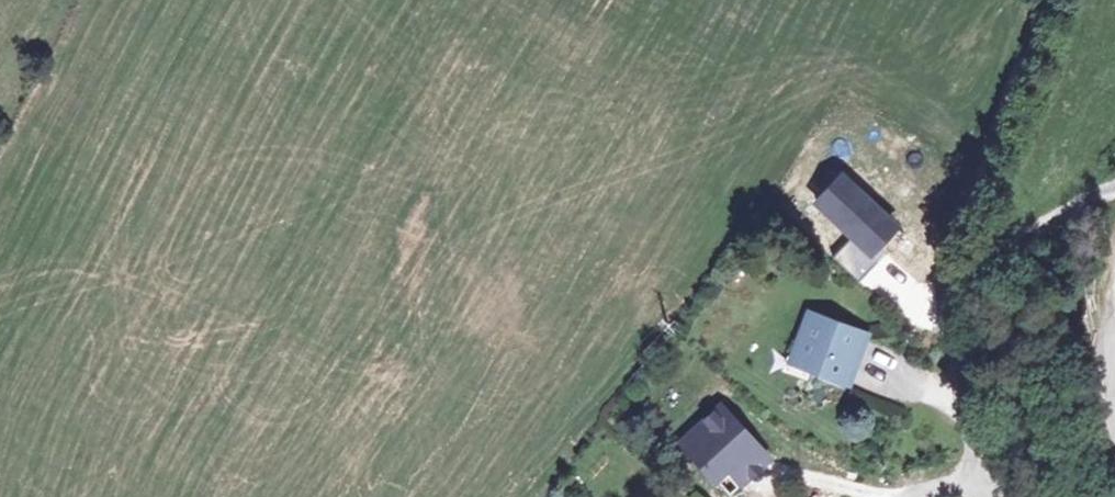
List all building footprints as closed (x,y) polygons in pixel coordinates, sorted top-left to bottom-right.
[(842,172),(812,204),(850,239),(868,255),(898,223),(842,172)] [(868,255),(850,239),(833,257),(859,281),(876,263),(868,255)] [(862,338),(808,315),(792,352),(818,362),(815,373),(842,383),(862,338)] [(818,362),(792,352),(788,362),(815,373),(818,362)] [(703,443),(686,458),(712,487),(725,475),(738,490),(766,466),(752,451),(726,422),(719,414),(696,435),(703,443)]
